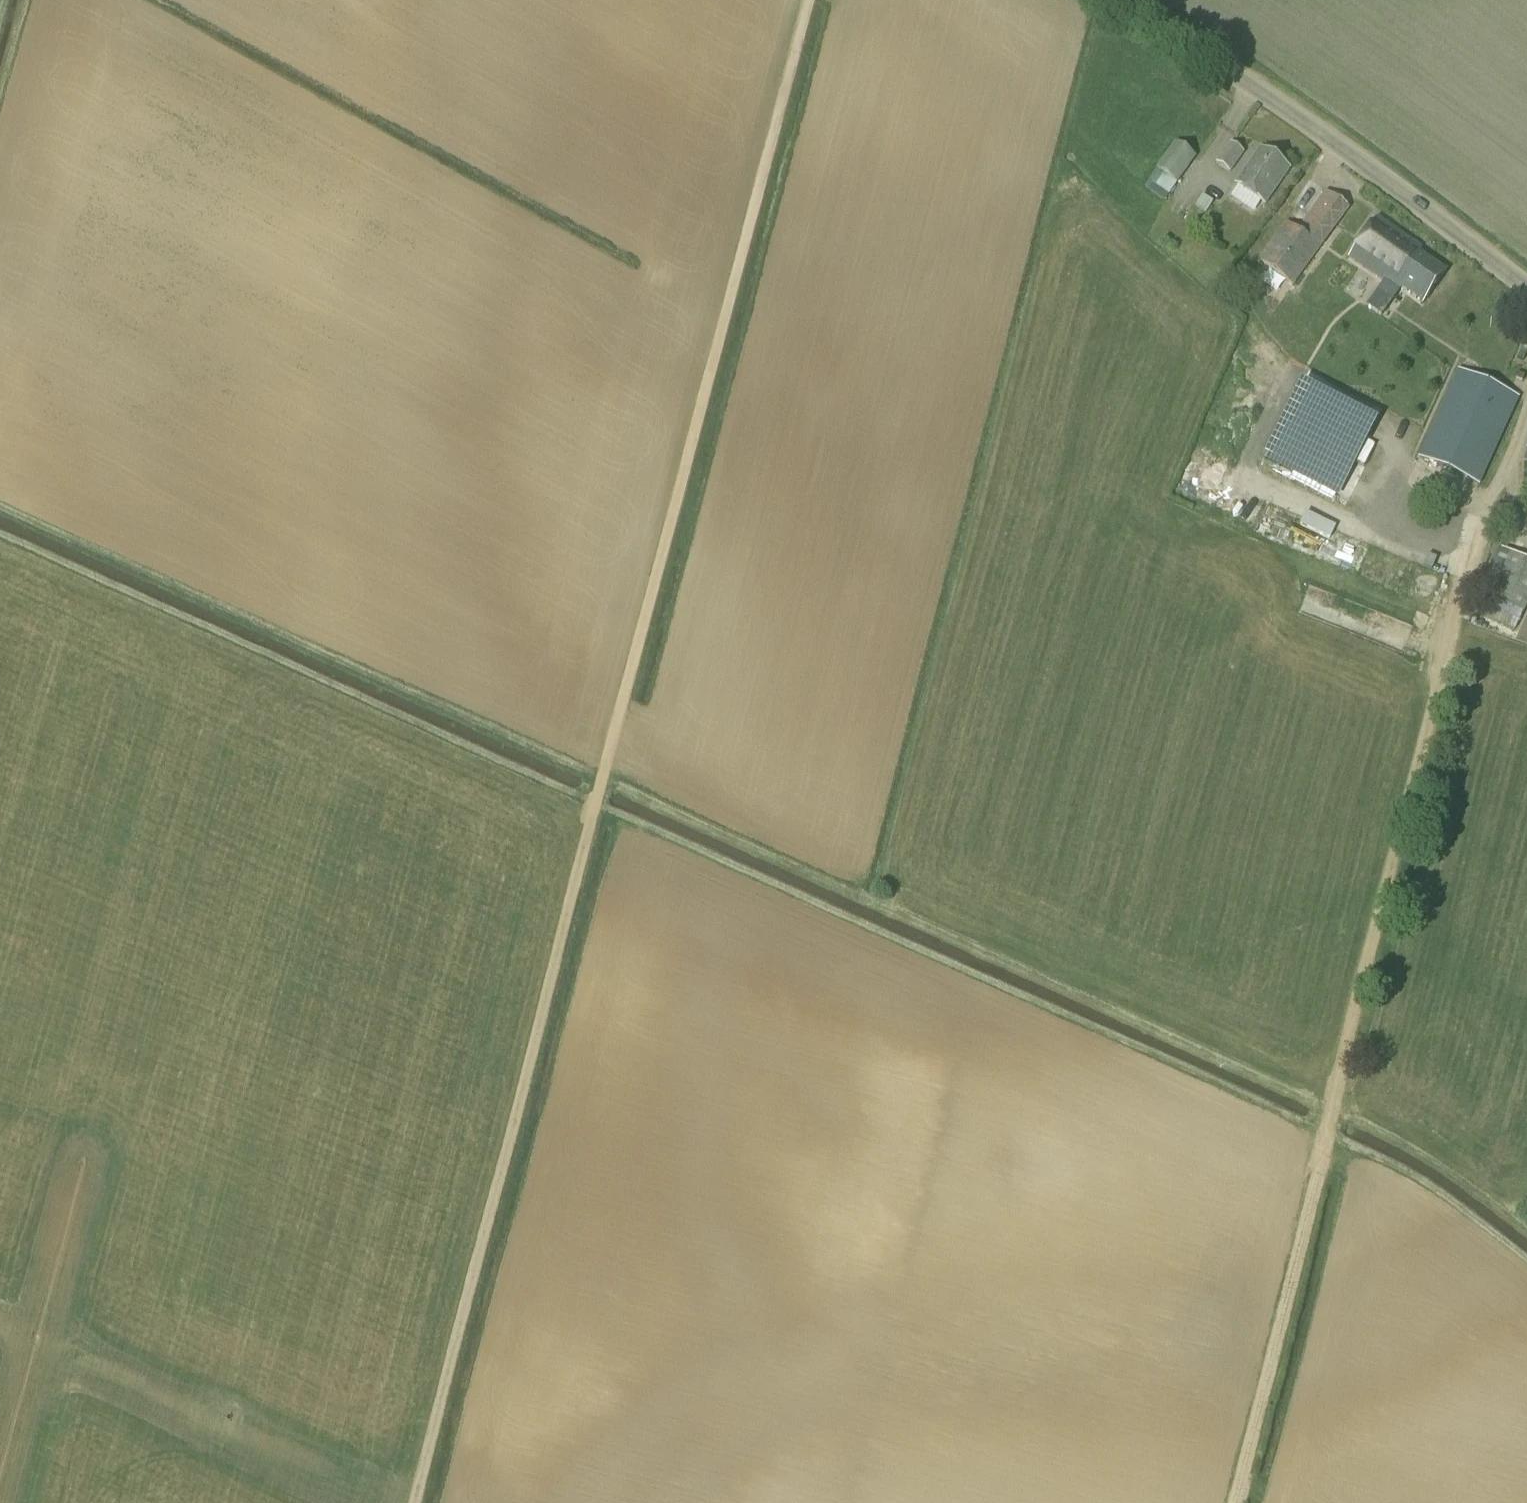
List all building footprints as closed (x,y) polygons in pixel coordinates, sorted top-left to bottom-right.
[(1176,185),(1196,157),(1175,142),(1155,170),(1176,185)] [(1230,173),(1244,153),(1230,143),(1216,163),(1230,173)] [(1265,205),(1290,170),(1260,149),(1236,184),(1265,205)] [(1321,248),(1349,208),(1325,191),(1297,232),(1284,223),(1257,262),(1293,287),(1320,248),(1321,248)] [(1206,213),(1213,202),(1202,195),(1195,206),(1206,213)] [(1423,304),(1446,272),(1417,252),(1420,248),(1378,218),(1349,258),(1384,283),(1368,306),(1382,316),(1401,289),(1423,304)] [(1480,486),(1519,398),(1457,370),(1418,458),(1480,486)] [(1391,475),(1401,461),(1303,392),(1285,417),(1395,495),(1403,483),(1391,475)] [(1526,604),(1526,560),(1510,552),(1489,597),(1490,598),(1482,616),(1515,631),(1526,604)]
